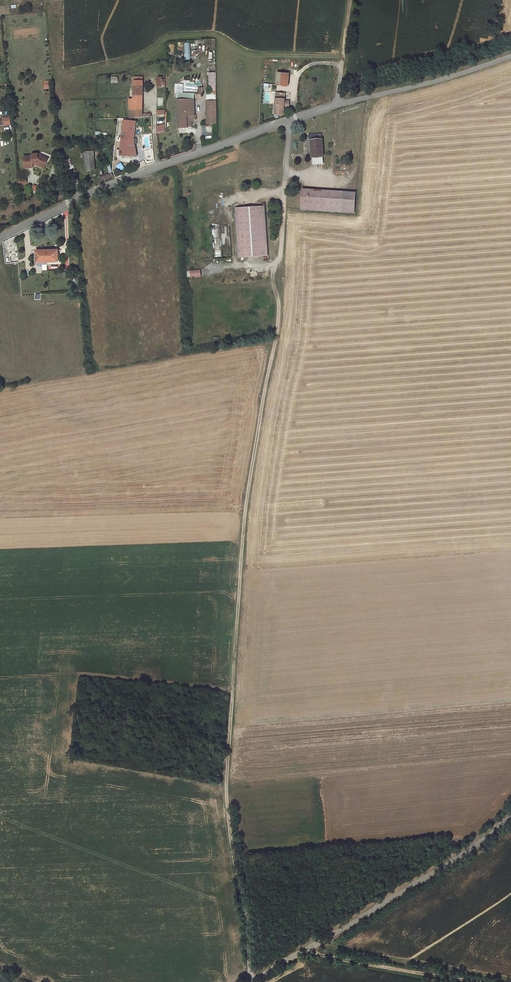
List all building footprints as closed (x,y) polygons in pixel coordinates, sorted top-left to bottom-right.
[(278,73),(277,85),(286,85),(289,85),(289,74),(278,73)] [(130,109),(142,109),(143,98),(143,87),(134,87),(134,99),(130,99),(130,109)] [(276,93),(275,114),(284,115),(284,106),(288,107),(288,101),(284,101),(285,93),(276,93)] [(298,107),(298,113),(304,111),(310,109),(310,106),(310,105),(311,104),(310,101),(311,95),(303,97),(304,101),(298,103),(299,107),(298,107)] [(187,115),(194,115),(194,101),(194,100),(178,99),(179,127),(188,127),(187,115)] [(216,101),(207,101),(207,123),(217,123),(216,101)] [(130,109),(130,118),(142,117),(142,114),(142,109),(130,109)] [(187,115),(188,127),(191,127),(191,119),(196,119),(196,115),(194,115),(187,115)] [(3,125),(11,125),(10,116),(3,117),(3,125)] [(124,120),(122,137),(134,138),(136,121),(131,121),(124,120)] [(309,139),(310,141),(312,141),(313,149),(312,149),(312,158),(313,158),(322,157),(323,157),(322,134),(309,135),(309,139)] [(137,156),(135,145),(122,144),(120,155),(125,155),(127,155),(132,155),(137,156)] [(95,170),(94,151),(84,152),(86,170),(95,170)] [(24,157),(25,168),(33,168),(33,166),(33,163),(36,163),(43,166),(44,163),(46,163),(48,159),(42,157),(38,158),(38,154),(31,155),(32,156),(24,157)] [(112,173),(100,177),(102,181),(114,177),(112,173)] [(343,192),(303,189),(301,210),(341,212),(343,192)] [(356,193),(343,192),(341,212),(354,213),(356,193)] [(265,206),(235,208),(239,258),(268,256),(265,206)] [(36,251),(36,252),(37,262),(43,262),(43,264),(52,264),(52,262),(58,262),(58,252),(58,250),(36,251)] [(35,265),(43,264),(43,262),(37,262),(36,252),(34,252),(35,265)] [(59,252),(58,252),(58,262),(52,262),(52,264),(60,264),(59,252)]
